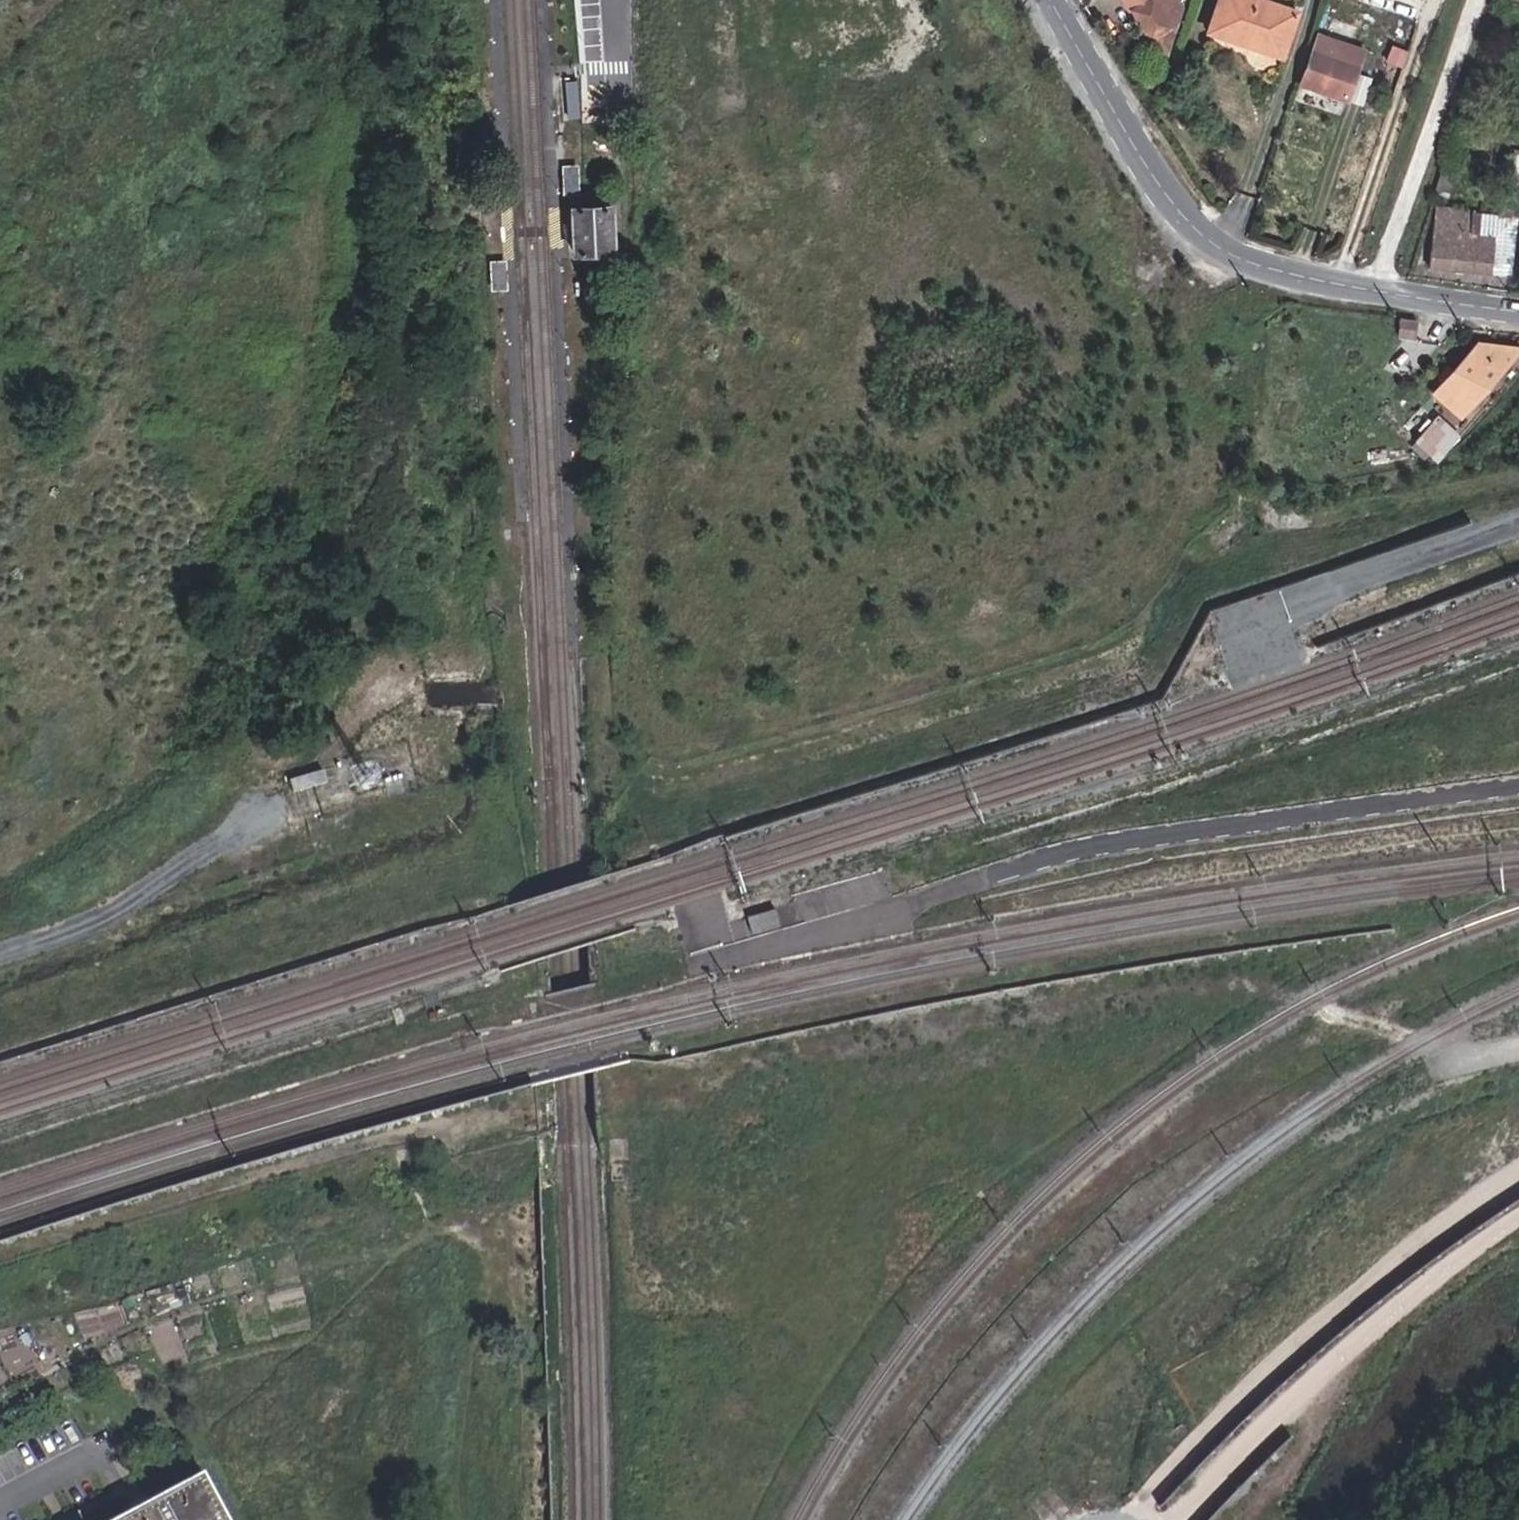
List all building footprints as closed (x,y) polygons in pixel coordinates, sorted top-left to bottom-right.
[(1164,62),(1183,9),(1177,0),(1126,0),(1164,62)] [(1249,43),(1264,0),(1219,0),(1210,30),(1249,43)] [(1249,43),(1282,54),(1297,9),(1271,0),(1264,0),(1249,43)] [(1303,82),(1346,97),(1362,49),(1319,35),(1303,82)] [(576,81),(560,81),(562,123),(579,122),(576,81)] [(1435,193),(1448,197),(1459,161),(1447,158),(1435,193)] [(600,159),(569,160),(571,201),(603,200),(600,159)] [(1518,200),(1518,172),(1508,170),(1501,212),(1517,215),(1518,200)] [(574,253),(612,251),(610,205),(572,207),(574,253)] [(1429,264),(1491,270),(1495,232),(1472,229),(1474,210),(1436,206),(1429,264)] [(1495,232),(1491,270),(1508,272),(1517,215),(1501,212),(1474,210),(1472,229),(1495,232)] [(502,261),(489,262),(490,268),(491,293),(504,292),(502,261)] [(1465,420),(1517,354),(1483,328),(1432,394),(1465,420)] [(1438,412),(1415,440),(1439,460),(1462,431),(1438,412)] [(774,910),(747,918),(752,934),(778,926),(774,910)] [(119,1519),(226,1519),(202,1476),(119,1519)]
